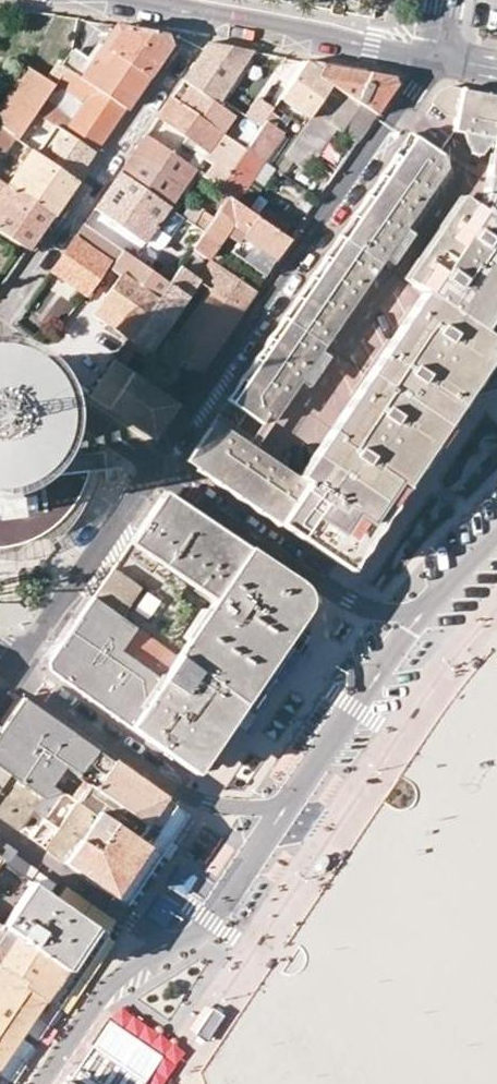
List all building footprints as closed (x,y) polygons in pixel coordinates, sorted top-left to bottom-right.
[(104,50),(121,25),(117,25),(101,47),(104,50)] [(166,33),(121,25),(104,50),(145,78),(169,42),(166,33)] [(191,84),(216,102),(250,51),(208,42),(183,79),(191,84)] [(94,64),(104,50),(101,47),(91,62),(94,64)] [(145,78),(104,50),(94,64),(91,62),(72,49),(61,64),(66,68),(124,108),(145,78)] [(27,65),(0,105),(0,127),(12,135),(17,139),(31,118),(35,112),(43,100),(44,99),(53,86),(66,68),(61,64),(58,62),(54,67),(37,56),(29,67),(27,65)] [(306,60),(281,97),(310,116),(313,112),(331,84),(317,75),(324,63),(306,60)] [(397,83),(394,75),(324,63),(317,75),(331,84),(346,94),(377,114),(397,83)] [(54,125),(94,152),(124,108),(66,68),(53,86),(58,89),(61,85),(83,100),(71,118),(44,99),(43,100),(35,112),(54,125)] [(176,90),(171,97),(221,132),(234,115),(216,102),(191,84),(184,95),(176,90)] [(448,87),(438,94),(434,100),(446,110),(457,113),(454,129),(496,137),(496,96),(448,87)] [(356,142),(377,114),(346,94),(326,121),(335,127),(356,142)] [(215,141),(224,148),(205,175),(220,186),(245,149),(233,140),(221,132),(171,97),(158,115),(208,151),(215,141)] [(282,132),(289,122),(273,109),(265,120),(282,132)] [(35,112),(31,118),(50,131),(54,125),(35,112)] [(310,116),(303,125),(326,141),(335,127),(326,121),(313,112),(310,116)] [(233,140),(245,149),(261,126),(249,118),(233,140)] [(235,201),(251,177),(282,132),(265,120),(261,126),(245,149),(220,186),(218,189),(228,196),(235,201)] [(36,152),(76,180),(94,152),(54,125),(50,131),(36,152)] [(316,155),(326,141),(303,125),(293,140),(315,155),(316,155)] [(12,135),(0,127),(0,154),(12,135)] [(196,177),(199,172),(146,134),(120,172),(169,206),(175,210),(180,202),(174,199),(191,174),(196,177)] [(263,421),(299,369),(363,276),(416,198),(445,157),(411,134),(372,190),(324,260),(265,345),(229,399),(263,421)] [(293,140),(284,154),(305,168),(315,155),(293,140)] [(7,184),(14,189),(33,161),(28,158),(34,150),(31,148),(7,184)] [(33,161),(14,189),(51,215),(76,180),(36,152),(34,150),(28,158),(33,161)] [(496,167),(491,199),(482,211),(468,201),(443,238),(413,283),(424,291),(410,311),(335,421),(294,482),(211,426),(188,459),(276,519),(339,562),(378,505),(431,427),(492,337),(473,324),(496,289),(496,166),(496,167)] [(103,197),(96,208),(144,242),(169,206),(120,172),(112,184),(116,187),(108,200),(103,197)] [(235,201),(245,208),(261,184),(251,177),(235,201)] [(27,249),(51,215),(14,189),(7,184),(0,179),(0,231),(27,249)] [(116,187),(112,184),(103,197),(108,200),(116,187)] [(218,189),(213,197),(223,204),(228,196),(218,189)] [(202,233),(218,244),(232,223),(245,231),(236,245),(260,261),(256,268),(265,274),(289,239),(245,208),(235,201),(228,196),(223,204),(211,220),(204,230),(202,233)] [(211,220),(203,214),(196,225),(204,230),(211,220)] [(260,261),(236,245),(245,231),(232,223),(218,244),(256,268),(260,261)] [(115,263),(124,251),(85,224),(53,271),(86,294),(110,260),(115,263)] [(208,258),(218,244),(202,233),(192,248),(208,258)] [(192,248),(180,265),(198,279),(211,260),(208,258),(192,248)] [(121,273),(134,282),(144,266),(124,251),(115,263),(112,268),(120,274),(121,273)] [(198,279),(241,310),(254,290),(211,260),(198,279)] [(180,265),(168,283),(137,327),(130,337),(115,360),(123,365),(138,343),(149,350),(195,284),(209,293),(181,334),(176,331),(164,348),(198,371),(241,310),(198,279),(180,265)] [(168,283),(144,266),(134,282),(121,273),(120,274),(100,302),(137,327),(168,283)] [(34,310),(60,318),(68,292),(42,284),(34,310)] [(130,337),(137,327),(100,302),(94,312),(130,337)] [(76,368),(103,320),(73,303),(46,351),(76,368)] [(431,427),(378,505),(339,562),(348,568),(362,548),(431,446),(483,369),(496,349),(496,341),(492,337),(431,427)] [(90,395),(107,407),(132,371),(123,365),(115,360),(90,395)] [(23,453),(27,448),(33,439),(36,432),(38,425),(39,419),(39,414),(39,407),(38,400),(36,395),(33,389),(29,382),(24,376),(19,370),(14,367),(10,365),(3,362),(0,361),(0,467),(5,465),(11,462),(17,458),(23,453)] [(153,438),(176,403),(132,371),(107,407),(128,422),(153,438)] [(49,463),(55,453),(60,441),(62,433),(65,423),(64,422),(61,429),(48,419),(39,419),(38,425),(36,432),(33,439),(27,448),(32,479),(40,473),(49,463)] [(4,547),(9,546),(13,545),(25,541),(30,539),(38,535),(48,529),(58,519),(66,512),(71,504),(76,496),(81,487),(83,480),(85,472),(32,479),(27,448),(23,453),(17,458),(11,462),(5,465),(0,467),(0,547),(4,547)] [(6,565),(18,561),(29,556),(39,551),(50,542),(57,536),(63,529),(69,523),(74,516),(78,509),(83,500),(87,492),(90,482),(93,471),(85,472),(83,480),(81,487),(76,496),(71,504),(66,512),(58,519),(48,529),(38,535),(30,539),(25,541),(13,545),(9,546),(7,550),(5,552),(2,553),(0,554),(0,565),(6,565)] [(273,573),(294,587),(297,606),(235,700),(241,704),(255,685),(293,628),(306,610),(307,606),(308,598),(308,595),(306,591),(304,587),(301,582),(297,580),(220,528),(165,492),(161,497),(273,573)] [(161,497),(132,538),(217,596),(177,656),(235,700),(297,606),(294,587),(273,573),(161,497)] [(177,656),(217,596),(132,538),(92,597),(177,656)] [(177,656),(92,597),(66,635),(50,657),(52,672),(75,688),(161,748),(195,773),(224,729),(241,704),(235,700),(177,656)] [(95,749),(22,697),(0,729),(0,768),(8,773),(38,795),(42,797),(52,782),(57,775),(63,765),(68,769),(77,775),(86,762),(95,749)] [(103,775),(95,788),(155,831),(173,805),(95,749),(86,762),(103,775)] [(57,775),(62,778),(68,769),(63,765),(57,775)] [(38,795),(8,773),(0,784),(0,816),(16,827),(26,811),(38,795)] [(53,805),(63,791),(52,782),(42,797),(53,805)] [(94,816),(97,811),(146,845),(155,831),(95,788),(88,783),(76,801),(94,816)] [(42,797),(38,795),(26,811),(41,822),(53,805),(42,797)] [(94,816),(76,801),(44,847),(63,860),(94,816)] [(113,894),(146,845),(97,811),(94,816),(63,860),(113,894)] [(314,856),(305,869),(314,875),(323,862),(314,856)] [(91,925),(57,901),(30,882),(2,923),(53,960),(63,968),(76,949),(91,925)] [(32,993),(53,960),(2,923),(0,925),(0,926),(0,932),(8,937),(8,935),(13,938),(3,954),(0,952),(0,972),(32,993)] [(63,968),(53,960),(32,993),(42,999),(63,968)] [(8,1050),(42,999),(32,993),(0,972),(0,1044),(8,1050)] [(214,1003),(193,1034),(208,1044),(228,1013),(214,1003)] [(8,1050),(0,1044),(0,1062),(8,1050)]
